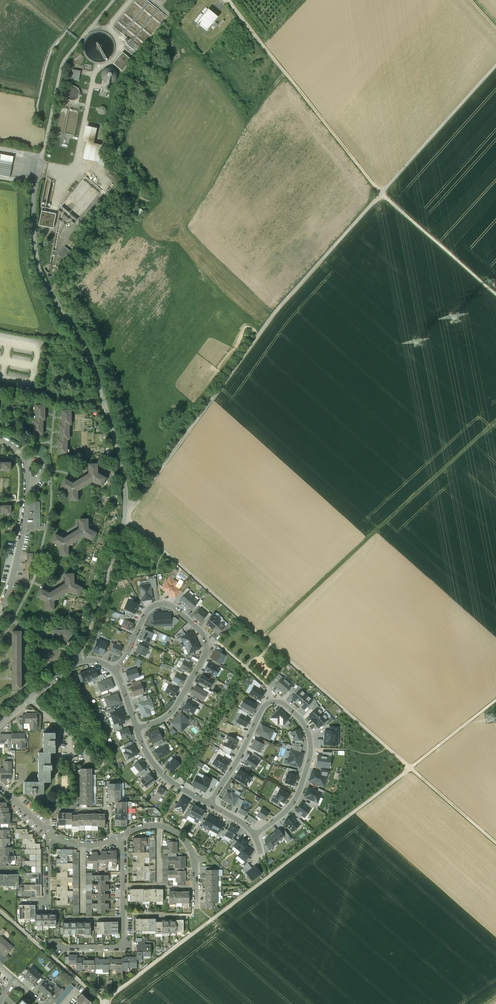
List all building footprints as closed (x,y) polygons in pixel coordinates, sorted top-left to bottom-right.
[(115,25),(131,25),(134,21),(139,25),(139,23),(135,21),(135,18),(138,14),(139,14),(143,9),(152,9),(152,5),(145,0),(135,0),(115,25)] [(217,18),(208,10),(197,23),(206,31),(217,18)] [(122,52),(113,64),(122,71),(132,60),(122,52)] [(117,80),(118,75),(116,71),(113,68),(109,67),(105,68),(102,71),(101,76),(102,80),(105,83),(109,84),(113,83),(117,80)] [(80,71),(72,70),(70,79),(78,81),(80,71)] [(77,99),(79,96),(81,97),(82,95),(80,95),(80,93),(80,92),(79,91),(78,89),(80,88),(78,86),(77,88),(74,86),(70,86),(67,88),(65,91),(65,95),(67,98),(70,101),(73,101),(77,99)] [(106,113),(106,110),(106,108),(104,107),(102,106),(100,107),(98,109),(98,111),(98,113),(100,114),(102,115),(104,114),(106,113)] [(97,129),(87,127),(84,139),(88,140),(87,143),(92,144),(93,144),(97,129)] [(87,143),(86,143),(83,159),(88,160),(92,144),(87,143)] [(93,144),(92,144),(88,160),(99,163),(101,157),(103,146),(93,144)] [(0,155),(0,176),(10,178),(13,157),(0,155)] [(118,178),(112,172),(108,177),(115,182),(118,178)] [(56,214),(41,211),(38,226),(53,229),(56,214)] [(65,247),(58,255),(60,257),(57,261),(62,265),(72,253),(65,247)] [(45,406),(35,406),(35,420),(33,420),(33,435),(43,435),(43,420),(45,420),(45,406)] [(71,411),(62,411),(62,425),(60,425),(60,440),(58,440),(58,454),(67,454),(67,440),(69,440),(69,425),(71,425),(71,411)] [(2,470),(2,471),(10,471),(10,463),(2,463),(2,464),(0,464),(0,470),(2,470)] [(89,474),(73,484),(64,479),(60,487),(68,491),(69,501),(77,501),(77,491),(93,481),(101,486),(106,478),(97,474),(97,464),(88,464),(89,474)] [(0,506),(0,514),(0,512),(3,512),(3,514),(11,514),(11,506),(2,506),(2,507),(0,507),(0,506)] [(88,519),(79,520),(79,529),(63,539),(55,534),(51,542),(59,546),(59,556),(68,556),(68,546),(84,536),(92,541),(96,533),(88,529),(88,519)] [(27,562),(25,562),(25,570),(23,570),(23,579),(29,579),(29,570),(30,570),(31,562),(32,562),(33,553),(27,553),(27,562)] [(73,574),(65,574),(65,584),(49,593),(41,589),(36,596),(45,601),(45,611),(54,610),(53,601),(69,591),(78,595),(82,588),(74,583),(73,574)] [(169,577),(167,581),(166,580),(164,583),(165,584),(163,587),(165,588),(165,589),(169,592),(169,591),(172,593),(171,595),(176,598),(177,596),(181,591),(178,589),(181,585),(177,582),(169,577)] [(150,584),(140,585),(142,601),(152,599),(151,588),(150,584)] [(185,606),(193,597),(187,592),(180,601),(185,606)] [(193,597),(185,606),(190,610),(198,602),(193,597)] [(135,613),(136,610),(138,608),(137,607),(138,604),(128,600),(124,609),(127,610),(135,613)] [(207,615),(200,608),(194,616),(201,622),(203,619),(207,615)] [(127,610),(125,615),(130,618),(133,619),(135,613),(127,610)] [(157,614),(153,614),(154,626),(171,626),(170,618),(170,614),(167,614),(167,613),(157,613),(157,614)] [(207,615),(203,619),(205,621),(211,615),(209,613),(207,615)] [(206,624),(212,630),(219,622),(221,620),(215,615),(206,624)] [(175,617),(170,618),(171,626),(171,628),(174,627),(174,626),(179,620),(175,617)] [(128,621),(124,619),(121,627),(130,631),(133,623),(128,621)] [(219,622),(212,630),(218,635),(223,629),(225,627),(219,622)] [(72,630),(59,631),(59,637),(59,641),(62,641),(62,643),(65,643),(65,641),(72,641),(72,630)] [(149,632),(145,630),(141,639),(149,643),(153,633),(149,632)] [(21,631),(12,631),(12,688),(21,688),(21,631)] [(185,635),(181,637),(185,645),(196,640),(192,632),(185,635)] [(89,648),(94,650),(97,641),(93,639),(89,648)] [(107,643),(98,639),(97,641),(94,650),(93,652),(103,655),(107,643)] [(196,640),(185,645),(188,653),(188,654),(193,651),(199,649),(199,648),(196,640)] [(122,647),(114,643),(114,644),(111,651),(119,655),(122,647)] [(142,646),(139,645),(138,647),(138,648),(138,649),(137,649),(136,652),(145,656),(148,649),(142,646)] [(225,656),(215,650),(211,658),(213,659),(220,663),(225,656)] [(192,665),(184,660),(180,668),(185,671),(188,672),(192,665)] [(210,664),(208,663),(205,670),(215,675),(217,673),(218,672),(218,670),(219,669),(217,668),(210,664)] [(95,668),(81,673),(84,681),(95,677),(98,676),(95,668)] [(136,668),(126,672),(129,680),(135,678),(139,677),(136,668)] [(180,675),(176,673),(173,680),(181,684),(185,677),(180,675)] [(213,681),(202,675),(198,681),(200,682),(198,685),(204,688),(206,689),(208,686),(210,688),(213,681)] [(279,691),(287,681),(282,677),(278,682),(275,686),(277,688),(277,689),(279,691)] [(114,687),(110,678),(102,681),(98,683),(101,692),(114,687)] [(254,686),(259,689),(261,685),(254,679),(251,685),(253,686),(254,686)] [(287,681),(279,691),(281,693),(282,692),(284,694),(287,691),(292,686),(287,681)] [(141,684),(133,686),(131,687),(134,696),(144,693),(141,684)] [(173,687),(168,684),(164,691),(174,697),(178,690),(173,687)] [(298,685),(295,689),(293,692),(296,694),(300,689),(302,688),(298,685)] [(202,690),(195,686),(191,694),(203,701),(207,693),(202,690)] [(259,689),(254,686),(253,686),(249,694),(260,700),(264,692),(259,689)] [(295,689),(292,686),(287,691),(291,694),(293,692),(295,689)] [(297,704),(306,695),(300,689),(296,694),(292,699),(295,701),(295,702),(297,704)] [(111,696),(104,698),(108,707),(121,703),(117,694),(111,696)] [(312,700),(306,695),(297,704),(300,707),(301,707),(304,709),(308,705),(312,700)] [(256,704),(245,698),(240,706),(242,707),(250,711),(252,713),(254,709),(253,708),(256,704)] [(313,698),(312,700),(308,705),(311,707),(315,703),(317,701),(313,698)] [(144,701),(138,703),(143,717),(151,715),(148,708),(148,707),(153,706),(151,699),(144,701)] [(198,705),(191,701),(188,699),(183,707),(193,713),(198,705)] [(319,707),(315,703),(311,707),(310,708),(314,712),(318,708),(319,707)] [(313,722),(323,713),(318,708),(314,712),(308,717),(313,722)] [(110,713),(114,724),(114,725),(118,723),(126,720),(122,709),(115,711),(110,713)] [(289,719),(279,709),(270,718),(275,723),(277,720),(282,725),(283,725),(287,720),(289,719)] [(188,720),(181,712),(170,723),(181,733),(191,723),(191,722),(193,720),(191,718),(188,720)] [(328,719),(323,713),(313,722),(318,728),(324,722),(328,719)] [(37,714),(25,714),(25,715),(25,723),(31,723),(31,728),(37,728),(37,714)] [(246,717),(241,714),(237,722),(241,724),(245,726),(249,719),(246,717)] [(330,716),(328,719),(324,722),(327,725),(334,720),(330,716)] [(290,722),(287,720),(283,725),(282,725),(281,726),(284,729),(290,722)] [(274,731),(262,725),(258,734),(270,739),(274,731)] [(330,727),(330,731),(325,730),(324,744),(337,745),(338,727),(330,727)] [(128,728),(119,731),(122,739),(131,736),(128,728)] [(161,738),(158,732),(159,732),(158,729),(154,731),(155,732),(151,734),(148,735),(153,743),(161,739),(161,738)] [(299,729),(291,732),(294,741),(303,738),(299,729)] [(38,781),(24,782),(24,794),(43,794),(43,782),(50,782),(49,752),(55,752),(54,732),(43,733),(43,752),(38,752),(38,781)] [(25,733),(11,733),(11,734),(11,744),(19,744),(19,748),(25,748),(25,733)] [(11,734),(0,734),(0,736),(0,743),(0,744),(6,744),(6,751),(11,751),(11,744),(11,734)] [(238,740),(228,735),(226,738),(224,742),(225,742),(223,745),(225,745),(232,749),(233,749),(238,740)] [(258,742),(255,740),(251,748),(260,752),(263,744),(258,742)] [(132,744),(125,748),(127,751),(124,753),(127,759),(138,754),(133,744),(132,744)] [(161,746),(154,751),(158,759),(170,753),(166,744),(161,746)] [(229,755),(232,749),(225,745),(222,750),(226,753),(229,755)] [(218,755),(223,758),(226,753),(222,750),(219,748),(216,754),(218,755)] [(292,750),(290,750),(287,764),(299,768),(303,753),(300,753),(292,750)] [(251,756),(258,761),(260,758),(253,753),(251,756)] [(223,758),(218,755),(213,763),(223,770),(229,762),(223,758)] [(251,756),(249,755),(246,760),(247,760),(244,763),(253,769),(259,761),(258,761),(251,756)] [(322,756),(318,755),(317,761),(316,761),(315,766),(329,767),(329,763),(330,763),(330,762),(329,762),(330,757),(322,756)] [(179,764),(174,759),(166,767),(171,772),(179,764)] [(146,767),(141,760),(134,765),(140,772),(144,769),(146,767)] [(6,761),(6,768),(0,768),(0,778),(12,778),(12,771),(11,761),(6,761)] [(152,776),(153,777),(154,776),(148,769),(146,771),(141,775),(143,777),(150,772),(153,775),(152,776)] [(243,772),(240,770),(234,777),(236,779),(235,780),(240,783),(241,782),(247,786),(250,781),(250,780),(252,777),(250,777),(243,772)] [(327,775),(320,773),(318,773),(312,771),(309,781),(324,785),(327,775)] [(143,777),(140,780),(146,788),(155,781),(153,777),(152,776),(153,775),(150,772),(143,777)] [(295,775),(288,772),(287,776),(286,776),(285,779),(286,779),(285,783),(293,785),(295,780),(296,777),(296,775),(295,775)] [(211,779),(204,776),(203,779),(196,776),(192,785),(205,792),(208,786),(211,779)] [(211,779),(208,786),(214,788),(218,780),(212,777),(211,779)] [(158,789),(154,796),(159,799),(160,798),(165,790),(160,787),(158,789)] [(317,791),(308,787),(304,797),(311,800),(317,803),(318,802),(322,793),(317,791)] [(280,789),(275,797),(275,798),(280,800),(284,803),(289,794),(280,789)] [(233,795),(227,792),(223,799),(227,802),(228,802),(229,803),(234,806),(238,798),(239,796),(234,794),(233,795)] [(275,797),(272,796),(270,801),(278,805),(280,800),(275,798),(275,797)] [(189,801),(181,797),(177,804),(175,808),(183,813),(189,801)] [(234,806),(239,809),(242,804),(243,801),(238,798),(234,806)] [(317,803),(311,800),(309,804),(314,806),(317,808),(319,803),(318,802),(317,803)] [(304,804),(302,802),(295,810),(297,812),(302,815),(304,817),(307,814),(311,810),(310,809),(304,804)] [(310,809),(311,810),(314,806),(309,804),(306,802),(304,804),(310,809)] [(250,808),(242,804),(239,809),(238,811),(246,816),(250,808)] [(204,810),(194,805),(188,815),(195,819),(195,820),(195,821),(196,822),(197,822),(198,821),(199,820),(203,812),(204,810)] [(269,813),(262,808),(257,815),(264,820),(269,813)] [(210,829),(216,819),(209,815),(205,820),(203,825),(210,829)] [(295,819),(292,816),(289,818),(287,820),(284,822),(292,831),(300,825),(295,819)] [(300,825),(301,826),(304,823),(299,819),(298,817),(295,819),(300,825)] [(224,823),(216,819),(210,829),(217,834),(220,829),(224,823)] [(238,829),(230,825),(227,830),(224,835),(231,839),(233,836),(234,836),(238,829)] [(27,829),(16,829),(16,834),(19,834),(19,839),(23,839),(32,839),(32,834),(27,834),(27,829)] [(281,833),(278,829),(265,839),(266,845),(270,849),(274,846),(272,845),(275,843),(277,846),(278,845),(276,842),(283,837),(284,836),(281,833)] [(0,830),(0,838),(6,838),(6,835),(8,835),(8,830),(1,830),(0,830)] [(283,837),(287,842),(290,840),(288,837),(289,837),(285,830),(281,833),(284,836),(283,837)] [(249,842),(241,836),(237,842),(234,846),(240,852),(241,852),(246,846),(249,842)] [(7,847),(7,843),(10,843),(10,838),(6,838),(0,838),(0,847),(7,847)] [(147,839),(133,839),(133,842),(134,842),(134,845),(136,846),(137,846),(137,848),(133,848),(133,852),(144,852),(144,844),(149,844),(149,841),(149,838),(147,838),(147,839)] [(32,839),(23,839),(23,844),(26,844),(26,849),(40,849),(40,844),(34,844),(34,839),(32,839)] [(177,842),(167,842),(167,847),(163,847),(163,853),(168,853),(177,853),(177,842)] [(241,852),(240,852),(238,855),(245,861),(248,857),(253,851),(246,846),(241,852)] [(0,853),(0,856),(9,856),(9,852),(12,852),(12,847),(7,847),(0,847),(0,853)] [(26,849),(24,849),(24,854),(36,854),(36,861),(41,861),(41,849),(40,849),(26,849)] [(73,849),(56,849),(56,852),(61,852),(61,857),(60,857),(60,859),(56,859),(56,863),(67,863),(67,855),(73,855),(73,852),(73,850),(73,849)] [(116,850),(110,850),(110,854),(107,854),(107,867),(112,867),(116,867),(116,850)] [(107,854),(107,851),(101,851),(101,855),(97,855),(97,862),(102,862),(102,868),(107,868),(107,867),(107,854)] [(91,852),(91,856),(88,856),(88,863),(93,863),(93,869),(97,869),(97,862),(97,855),(97,852),(91,852)] [(144,852),(133,852),(133,855),(137,855),(137,860),(137,862),(133,862),(133,866),(144,866),(144,858),(149,858),(149,856),(149,853),(149,852),(144,852)] [(177,856),(168,856),(168,859),(168,862),(175,862),(175,868),(176,868),(184,868),(186,868),(185,856),(177,856)] [(250,859),(248,857),(245,861),(242,864),(245,866),(247,862),(250,859)] [(36,861),(24,861),(24,866),(35,866),(35,873),(41,873),(41,861),(36,861)] [(245,874),(246,873),(252,869),(247,862),(245,866),(242,869),(245,874)] [(56,863),(56,866),(61,866),(61,870),(60,870),(60,873),(56,873),(56,877),(68,877),(68,868),(73,868),(73,867),(73,864),(73,863),(67,863),(56,863)] [(144,866),(133,866),(133,870),(137,870),(137,874),(137,876),(133,876),(133,880),(149,880),(149,877),(149,874),(149,871),(149,868),(149,866),(144,866)] [(261,873),(255,866),(252,869),(246,873),(252,880),(261,873)] [(177,871),(168,871),(168,876),(175,876),(175,882),(185,882),(185,871),(184,871),(177,871)] [(35,873),(24,873),(24,878),(36,878),(36,885),(41,885),(41,873),(35,873)] [(0,874),(0,886),(18,886),(18,874),(0,874)] [(109,875),(92,875),(92,876),(92,879),(92,880),(98,880),(98,884),(102,885),(105,884),(105,881),(109,881),(109,875)] [(68,877),(56,877),(56,880),(61,880),(61,884),(60,884),(60,886),(56,886),(56,891),(68,891),(68,883),(73,883),(73,879),(73,877),(68,877)] [(109,887),(102,887),(102,885),(98,884),(92,885),(92,888),(92,889),(98,889),(98,894),(102,894),(105,894),(105,891),(109,891),(109,887)] [(36,885),(24,885),(24,890),(35,890),(35,897),(41,897),(41,885),(36,885)] [(68,891),(56,891),(56,894),(61,894),(61,898),(60,898),(60,901),(56,901),(56,905),(68,905),(68,896),(73,896),(73,894),(73,891),(68,891)] [(98,894),(92,894),(92,897),(92,898),(98,898),(98,903),(105,904),(105,900),(109,900),(109,897),(102,897),(102,894),(98,894)] [(98,903),(92,903),(92,906),(92,908),(98,908),(98,913),(105,913),(105,909),(109,909),(109,904),(105,904),(98,903)] [(0,936),(0,948),(1,949),(1,950),(6,955),(12,948),(5,942),(6,941),(0,936)] [(145,944),(139,944),(139,945),(139,948),(137,948),(137,956),(137,960),(142,960),(142,955),(151,955),(151,944),(145,944)] [(77,955),(68,955),(68,964),(76,964),(76,971),(82,971),(82,969),(82,958),(77,958),(77,955)] [(137,956),(124,956),(124,958),(122,958),(122,960),(122,971),(129,971),(129,968),(137,968),(137,960),(137,956)] [(95,960),(85,960),(85,958),(82,958),(82,969),(89,969),(89,973),(95,973),(95,971),(95,969),(95,960)] [(109,960),(98,960),(98,958),(95,958),(95,960),(95,969),(103,969),(103,973),(109,972),(109,969),(109,960)] [(122,960),(112,960),(112,958),(109,958),(109,960),(109,969),(116,969),(116,972),(122,972),(122,971),(122,960)] [(28,971),(25,975),(34,984),(42,975),(32,967),(28,971)] [(39,987),(38,989),(49,998),(51,997),(55,993),(54,993),(52,991),(54,989),(45,981),(39,987)] [(71,984),(65,990),(69,994),(75,987),(71,984)] [(54,1002),(56,1003),(60,1003),(69,994),(65,990),(61,995),(54,1002)] [(56,991),(54,993),(55,993),(51,997),(55,1001),(61,995),(56,991)] [(76,1000),(77,1001),(81,1003),(89,1003),(91,1002),(81,993),(76,1000)]
